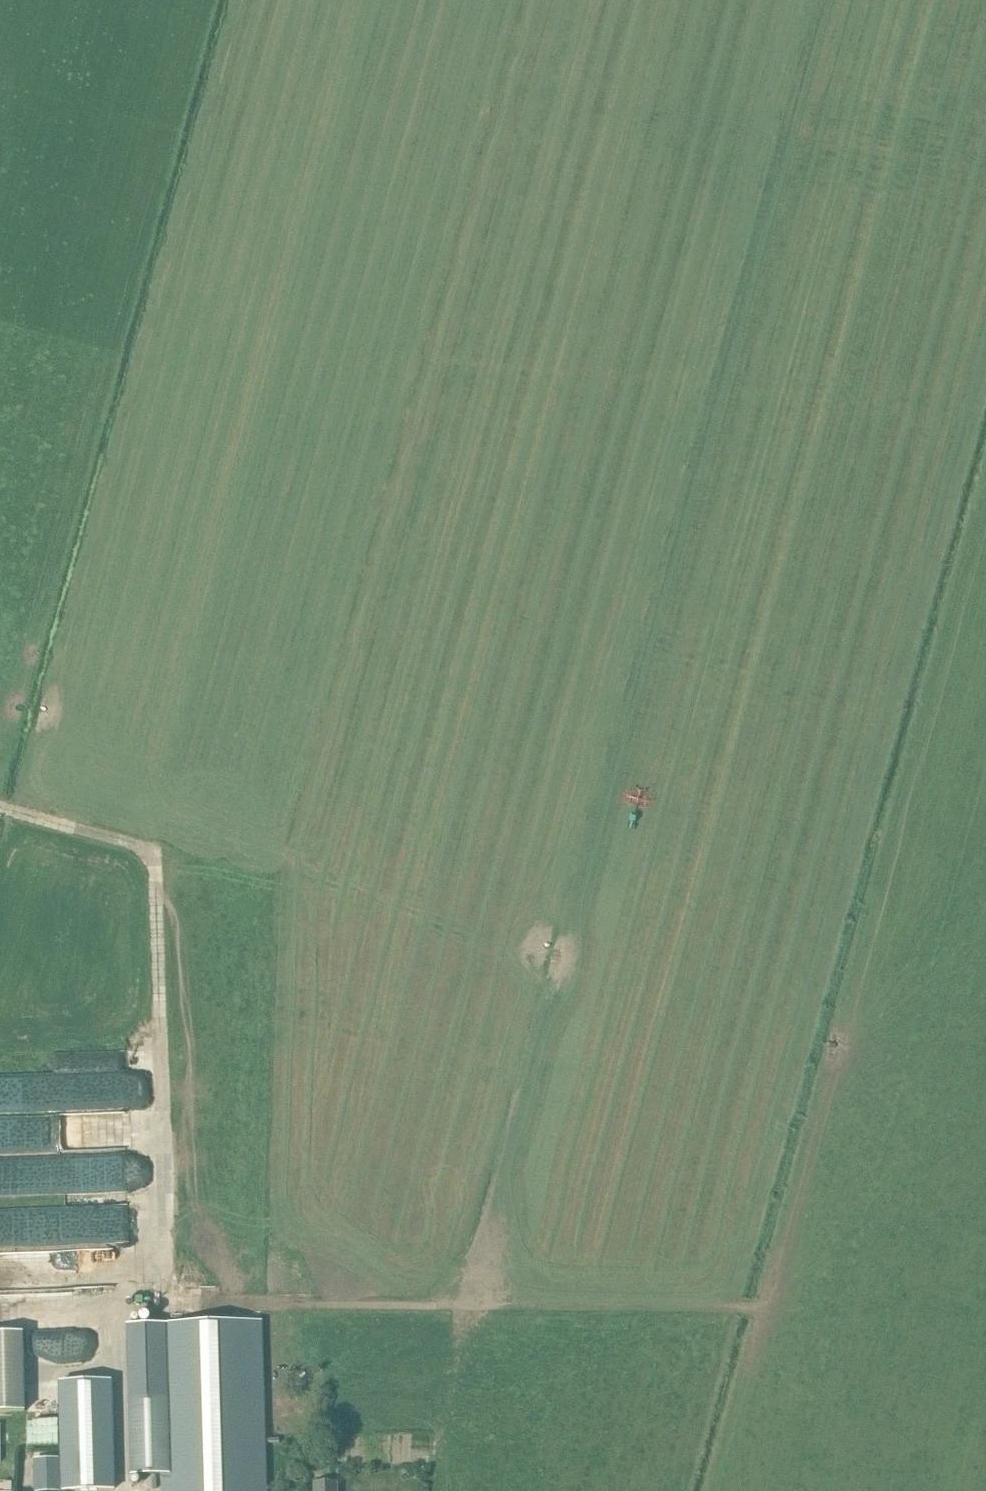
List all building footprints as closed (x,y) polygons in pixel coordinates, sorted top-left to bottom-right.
[(0,1075),(0,1095),(5,1094),(6,1100),(20,1097),(21,1101),(39,1098),(45,1135),(59,1132),(63,1154),(71,1152),(78,1195),(136,1184),(129,1149),(105,1153),(98,1114),(135,1107),(123,1044),(48,1058),(49,1066),(0,1075)] [(127,1324),(129,1398),(131,1475),(161,1474),(161,1488),(162,1488),(162,1490),(268,1490),(268,1486),(266,1436),(262,1320),(156,1324),(127,1324)] [(26,1413),(24,1331),(0,1332),(0,1413),(26,1413)] [(113,1379),(59,1380),(61,1457),(33,1458),(34,1490),(48,1490),(61,1490),(115,1489),(113,1379)] [(337,1480),(313,1481),(314,1490),(338,1490),(337,1480)]
